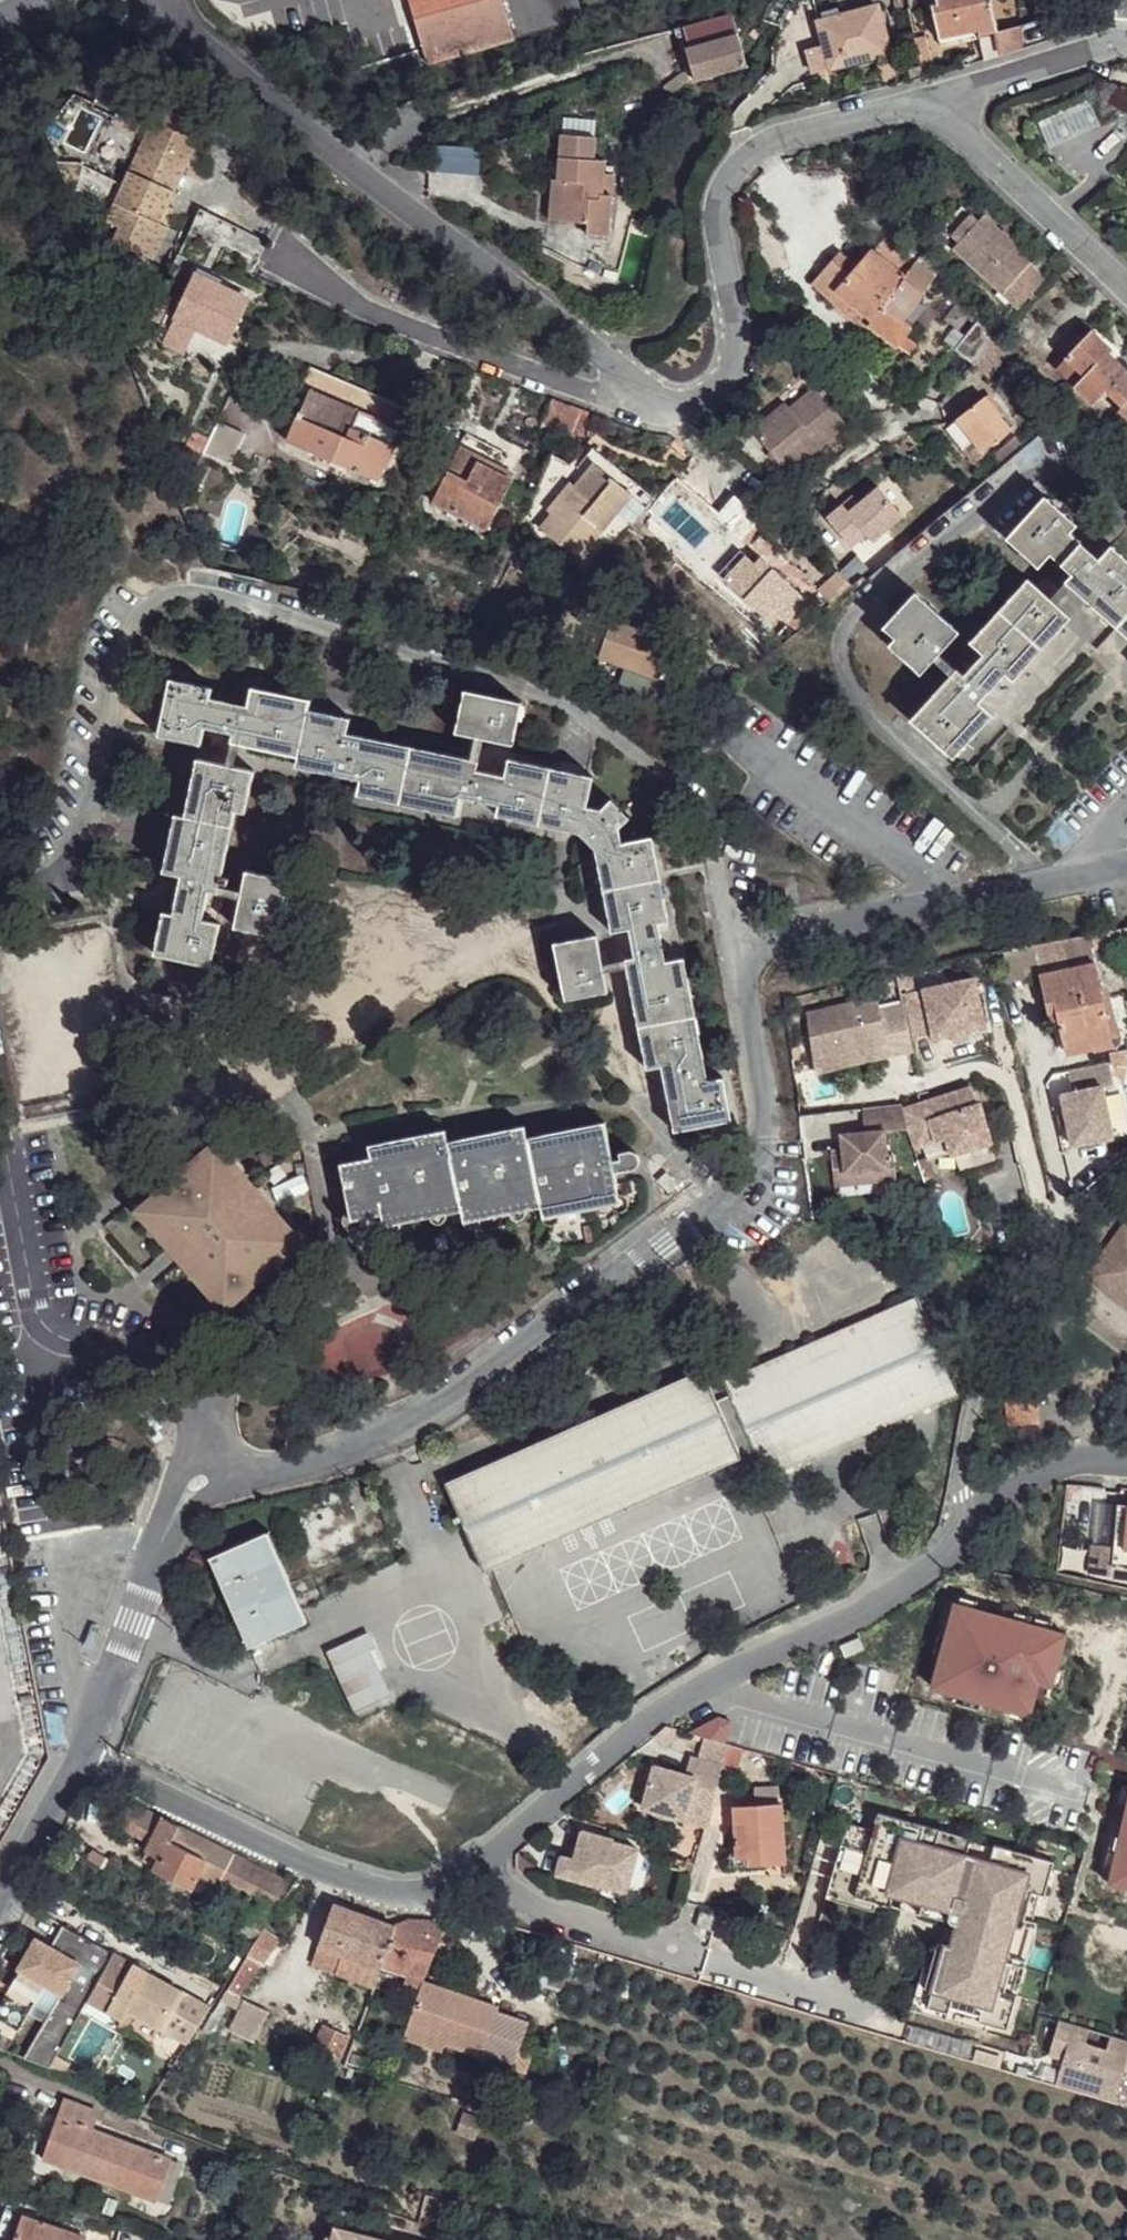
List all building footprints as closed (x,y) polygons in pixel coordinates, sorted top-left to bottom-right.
[(425,68),(582,23),(575,0),(405,0),(425,68)] [(774,1),(768,19),(782,26),(792,0),(777,0),(774,1)] [(931,2),(938,35),(974,27),(977,33),(997,28),(990,0),(937,0),(931,2)] [(1115,19),(1118,0),(1108,0),(1083,11),(1088,28),(1115,19)] [(1115,19),(1126,19),(1126,0),(1118,0),(1115,19)] [(879,8),(820,23),(826,48),(832,70),(890,54),(879,8)] [(735,12),(705,21),(710,42),(687,48),(695,81),(748,66),(735,12)] [(1022,23),(997,28),(1003,54),(1023,48),(1022,23)] [(826,48),(818,50),(824,71),(832,70),(826,48)] [(645,100),(630,102),(631,117),(647,117),(645,100)] [(209,125),(163,103),(130,174),(176,195),(209,125)] [(1036,119),(1042,144),(1097,130),(1091,105),(1036,119)] [(601,138),(564,135),(559,183),(567,183),(565,219),(616,223),(616,198),(607,196),(610,161),(600,160),(601,138)] [(176,195),(130,174),(108,222),(122,230),(117,244),(155,261),(170,229),(161,224),(171,207),(176,195)] [(559,183),(554,182),(549,223),(592,227),(592,237),(614,239),(616,223),(565,219),(567,183),(559,183)] [(179,212),(171,207),(161,224),(170,229),(179,212)] [(972,217),(954,236),(961,243),(979,224),(972,217)] [(1034,261),(985,217),(979,224),(961,243),(956,247),(1021,308),(1048,281),(1030,265),(1034,261)] [(907,273),(876,247),(858,266),(842,252),(814,283),(840,305),(848,296),(876,320),(906,277),(907,273)] [(937,276),(918,260),(907,273),(906,277),(924,293),(937,276)] [(924,293),(906,277),(876,320),(871,328),(896,346),(905,335),(908,329),(900,321),(923,295),(924,293)] [(244,313),(186,289),(167,334),(223,358),(244,313)] [(876,320),(848,296),(840,305),(868,330),(871,328),(876,320)] [(1090,333),(1067,359),(1086,376),(1077,387),(1096,403),(1109,391),(1124,405),(1126,402),(1126,372),(1108,355),(1111,351),(1090,333)] [(916,346),(905,335),(896,346),(904,353),(908,357),(916,346)] [(418,418),(316,382),(309,401),(402,436),(411,438),(418,418)] [(845,424),(814,386),(790,406),(786,402),(752,428),(787,470),(845,424)] [(982,393),(954,413),(980,445),(1007,425),(982,393)] [(402,436),(309,401),(290,455),(383,488),(402,436)] [(570,407),(553,401),(540,429),(558,437),(570,407)] [(523,461),(469,432),(462,444),(517,473),(523,461)] [(517,473),(462,444),(432,498),(488,528),(517,473)] [(640,488),(595,447),(553,494),(558,498),(548,509),(552,513),(542,526),(579,558),(640,488)] [(905,512),(882,483),(863,498),(845,500),(831,512),(853,539),(866,530),(875,537),(905,512)] [(1042,496),(1003,538),(1036,568),(1048,556),(1069,574),(1063,580),(1126,637),(1126,561),(1110,546),(1098,557),(1069,532),(1073,525),(1042,496)] [(774,565),(747,540),(726,563),(787,620),(815,591),(780,558),(774,565)] [(1068,617),(1026,581),(968,645),(980,656),(963,678),(955,673),(910,722),(954,760),(991,718),(978,707),(1003,676),(1011,683),(1068,617)] [(957,635),(912,596),(882,633),(892,643),(886,650),(919,679),(957,635)] [(679,624),(618,604),(609,628),(603,644),(665,665),(679,624)] [(807,620),(803,616),(794,625),(797,629),(807,620)] [(667,675),(636,663),(630,680),(662,690),(667,675)] [(211,688),(171,681),(160,738),(172,739),(225,711),(225,699),(211,696),(211,688)] [(250,704),(225,699),(225,711),(172,739),(201,745),(205,726),(236,733),(234,744),(298,756),(296,768),(361,780),(359,793),(458,813),(462,799),(498,806),(497,817),(581,832),(596,849),(615,934),(629,932),(634,959),(625,961),(649,1069),(663,1067),(676,1132),(730,1120),(721,1077),(709,1079),(682,958),(665,961),(659,927),(669,923),(651,840),(623,843),(621,828),(630,818),(612,800),(604,809),(586,804),(591,775),(508,759),(504,775),(477,769),(477,760),(346,736),(349,717),(309,709),(310,700),(252,690),(250,704)] [(518,702),(463,693),(456,735),(511,743),(518,702)] [(255,770),(202,759),(189,816),(177,814),(165,869),(181,873),(172,912),(165,911),(157,952),(213,965),(220,922),(205,919),(211,890),(221,892),(223,880),(230,882),(232,875),(224,874),(239,809),(247,811),(255,770)] [(291,876),(251,868),(240,924),(280,932),(291,876)] [(1034,942),(1040,972),(1047,1008),(1057,1005),(1059,1017),(1065,1045),(1111,1034),(1095,959),(1091,942),(1090,929),(1034,942)] [(598,937),(555,945),(564,999),(607,992),(598,937)] [(976,978),(903,994),(906,1007),(913,1038),(934,1034),(935,1040),(986,1028),(976,978)] [(879,999),(809,1015),(817,1072),(853,1064),(851,1053),(889,1045),(891,1055),(916,1050),(913,1038),(906,1007),(882,1012),(879,999)] [(1057,1005),(1047,1008),(1050,1018),(1059,1017),(1057,1005)] [(1071,1143),(1112,1135),(1102,1085),(1113,1082),(1109,1059),(1069,1068),(1072,1089),(1061,1092),(1071,1143)] [(977,1081),(913,1104),(926,1142),(954,1133),(959,1150),(999,1137),(986,1097),(983,1098),(977,1081)] [(912,1127),(904,1103),(866,1109),(869,1131),(845,1134),(848,1151),(836,1152),(839,1175),(881,1170),(882,1181),(903,1179),(900,1153),(894,1154),(891,1130),(912,1127)] [(448,1124),(374,1139),(376,1152),(346,1159),(355,1209),(351,1211),(350,1216),(351,1221),(354,1224),(358,1225),(363,1223),(366,1219),(366,1214),(385,1211),(415,1206),(418,1215),(463,1208),(491,1201),(493,1213),(540,1203),(569,1198),(571,1209),(618,1200),(621,1203),(626,1205),(632,1203),(634,1200),(635,1196),(633,1191),(629,1188),(623,1189),(619,1170),(630,1168),(633,1169),(637,1168),(641,1164),(642,1160),(639,1155),(635,1152),(630,1152),(626,1155),(618,1157),(610,1119),(531,1135),(526,1120),(452,1136),(448,1124)] [(214,1149),(154,1201),(149,1200),(145,1200),(141,1202),(138,1205),(137,1212),(138,1215),(142,1219),(146,1221),(152,1220),(156,1217),(223,1294),(222,1295),(218,1298),(216,1303),(216,1308),(218,1313),(222,1316),(227,1317),(232,1316),(236,1313),(239,1308),(239,1303),(237,1298),(299,1246),(301,1247),(306,1247),(310,1245),(313,1241),(315,1235),(313,1231),(310,1227),(305,1225),(300,1225),(296,1229),(228,1150),(229,1148),(231,1144),(230,1138),(228,1135),(223,1132),(219,1132),(214,1135),(212,1139),(211,1145),(214,1149)] [(881,1170),(839,1175),(841,1186),(882,1181),(881,1170)] [(569,1198),(540,1203),(541,1213),(545,1213),(546,1217),(551,1220),(553,1219),(556,1216),(556,1212),(571,1209),(569,1198)] [(491,1201),(463,1208),(466,1218),(468,1216),(468,1218),(469,1222),(475,1225),(478,1224),(481,1221),(481,1216),(493,1213),(491,1201)] [(415,1206),(385,1211),(387,1224),(390,1229),(395,1230),(399,1228),(402,1225),(402,1220),(418,1215),(415,1206)] [(1125,1224),(1086,1276),(1121,1302),(1126,1301),(1126,1226),(1125,1224)] [(916,1297),(725,1380),(765,1476),(955,1393),(916,1297)] [(701,1368),(445,1480),(483,1567),(739,1457),(701,1368)] [(1036,1398),(1005,1402),(1007,1426),(1039,1424),(1036,1398)] [(267,1532),(211,1555),(248,1642),(305,1619),(267,1532)] [(1109,1536),(1105,1565),(1126,1567),(1126,1538),(1109,1536)] [(1064,1629),(956,1601),(932,1683),(1033,1713),(1040,1680),(1051,1681),(1064,1629)] [(361,1636),(324,1651),(350,1713),(387,1697),(361,1636)] [(688,1774),(656,1765),(645,1807),(686,1819),(691,1803),(712,1808),(724,1766),(730,1743),(726,1743),(732,1722),(720,1718),(692,1733),(706,1737),(698,1759),(693,1758),(688,1774)] [(103,1797),(99,1804),(106,1808),(108,1801),(103,1797)] [(130,1802),(117,1823),(151,1841),(162,1817),(130,1802)] [(769,1805),(735,1807),(738,1857),(751,1856),(752,1865),(789,1861),(784,1804),(769,1805)] [(1057,1860),(881,1812),(876,1829),(850,1822),(835,1876),(861,1883),(857,1895),(876,1900),(893,1905),(897,1893),(926,1901),(954,1909),(951,1917),(949,1927),(944,1943),(940,1942),(938,1949),(934,1967),(928,1987),(935,1989),(930,2006),(991,2023),(1011,2029),(1057,1860)] [(211,1842),(162,1817),(151,1841),(147,1849),(162,1858),(158,1867),(191,1885),(195,1874),(211,1842)] [(1113,1881),(1126,1884),(1126,1821),(1113,1881)] [(563,1855),(558,1873),(602,1886),(603,1883),(628,1890),(640,1849),(615,1841),(616,1839),(584,1830),(576,1859),(563,1855)] [(225,1849),(211,1842),(195,1874),(210,1882),(216,1872),(225,1849)] [(276,1876),(225,1849),(216,1872),(265,1898),(276,1876)] [(292,1883),(276,1876),(265,1898),(278,1904),(292,1883)] [(835,1876),(829,1897),(874,1909),(876,1900),(857,1895),(861,1883),(835,1876)] [(954,1909),(926,1901),(922,1913),(947,1921),(951,1917),(954,1909)] [(396,1924),(336,1904),(320,1947),(338,1953),(377,1968),(381,1963),(396,1924)] [(409,1920),(396,1924),(381,1963),(409,1975),(411,1971),(431,1920),(409,1920)] [(448,1923),(431,1920),(411,1971),(428,1978),(448,1923)] [(68,1927),(62,1924),(50,1946),(56,1948),(68,1927)] [(14,1969),(22,1974),(0,2012),(0,2047),(6,2049),(47,1981),(60,1988),(23,2055),(49,2065),(112,1951),(68,1927),(56,1948),(50,1946),(35,1937),(14,1969)] [(275,1941),(259,1932),(248,1955),(263,1964),(275,1941)] [(320,1947),(315,1962),(333,1969),(338,1953),(320,1947)] [(377,1968),(338,1953),(333,1969),(373,1982),(377,1968)] [(248,1955),(228,1989),(243,1993),(263,1964),(248,1955)] [(928,1987),(934,1967),(927,1964),(914,2009),(989,2031),(991,2023),(930,2006),(935,1989),(928,1987)] [(14,1969),(0,1992),(0,2012),(22,1974),(14,1969)] [(124,2010),(187,2043),(211,2004),(145,1970),(140,1979),(126,1971),(105,2011),(119,2019),(124,2010)] [(495,2005),(421,1980),(408,2020),(435,2029),(434,2038),(458,2046),(481,2052),(510,2062),(524,2019),(494,2011),(495,2005)] [(243,1993),(228,1989),(223,2003),(239,2008),(243,1993)] [(1058,2018),(1048,2052),(1062,2057),(1054,2083),(1113,2100),(1124,2064),(1126,2065),(1126,2040),(1058,2018)] [(435,2029),(408,2020),(402,2036),(455,2054),(458,2046),(434,2038),(435,2029)] [(325,2025),(316,2043),(336,2051),(343,2034),(325,2025)] [(97,2110),(66,2097),(45,2157),(155,2199),(169,2159),(90,2127),(97,2110)] [(22,2218),(15,2239),(85,2239),(22,2218)] [(331,2225),(327,2239),(391,2239),(331,2225)]
